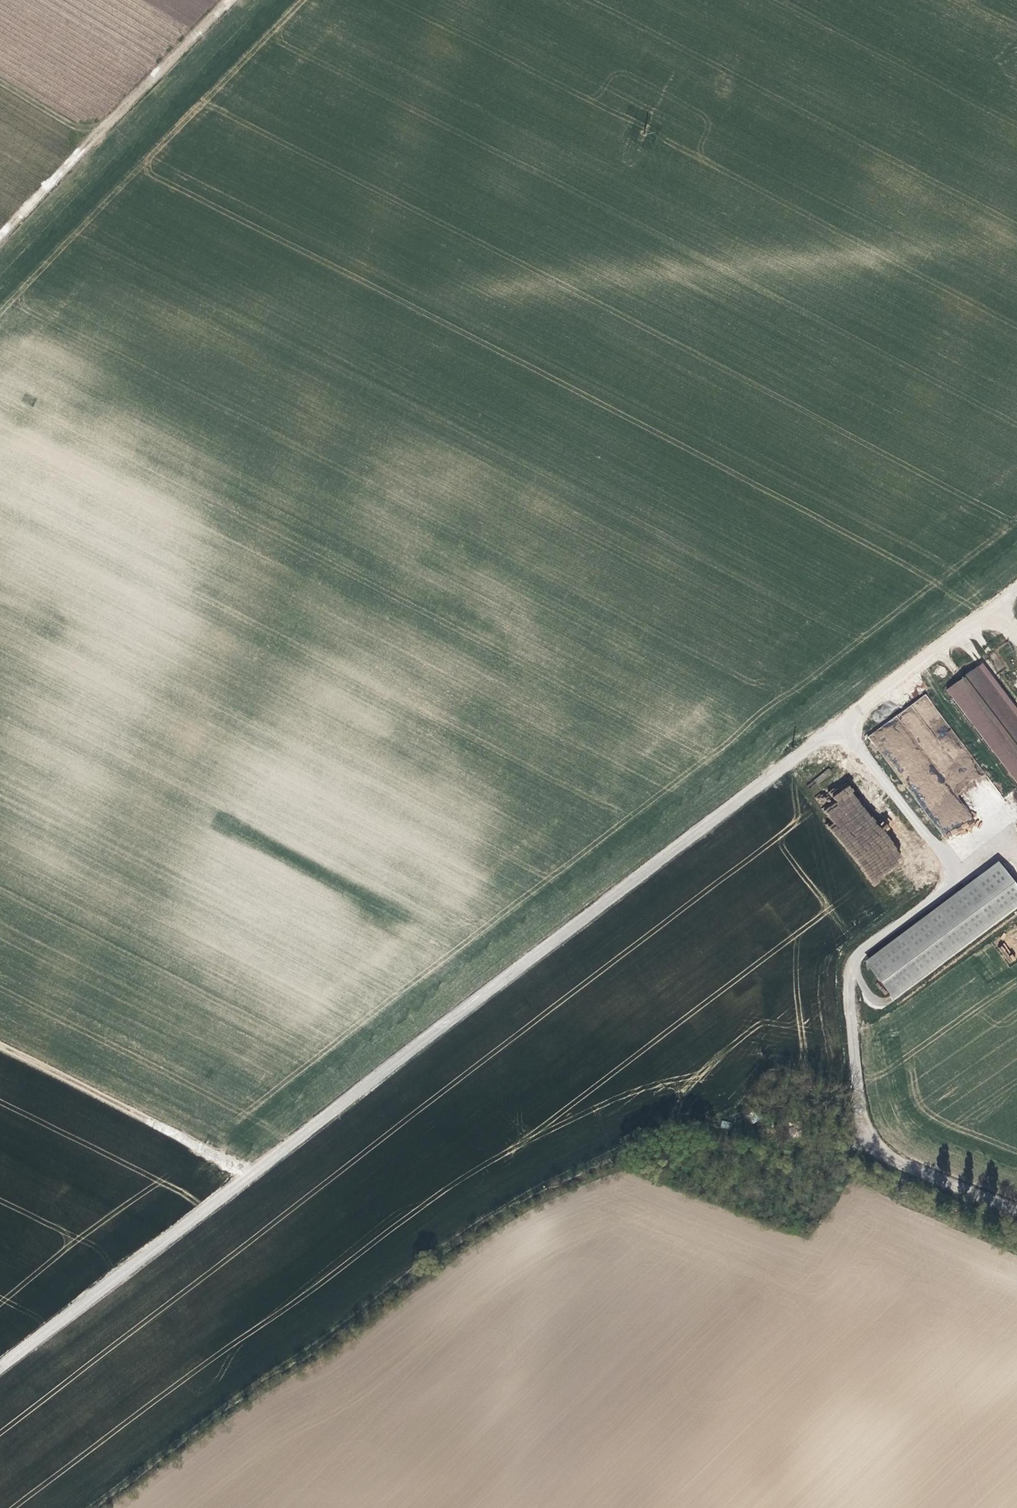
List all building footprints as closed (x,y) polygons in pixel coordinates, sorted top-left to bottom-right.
[(976,667),(946,689),(1016,784),(1016,721),(976,667)] [(904,860),(850,784),(832,797),(835,801),(823,810),(833,823),(829,826),(870,884),(904,860)] [(866,961),(894,999),(1016,906),(1016,885),(998,860),(866,961)]
